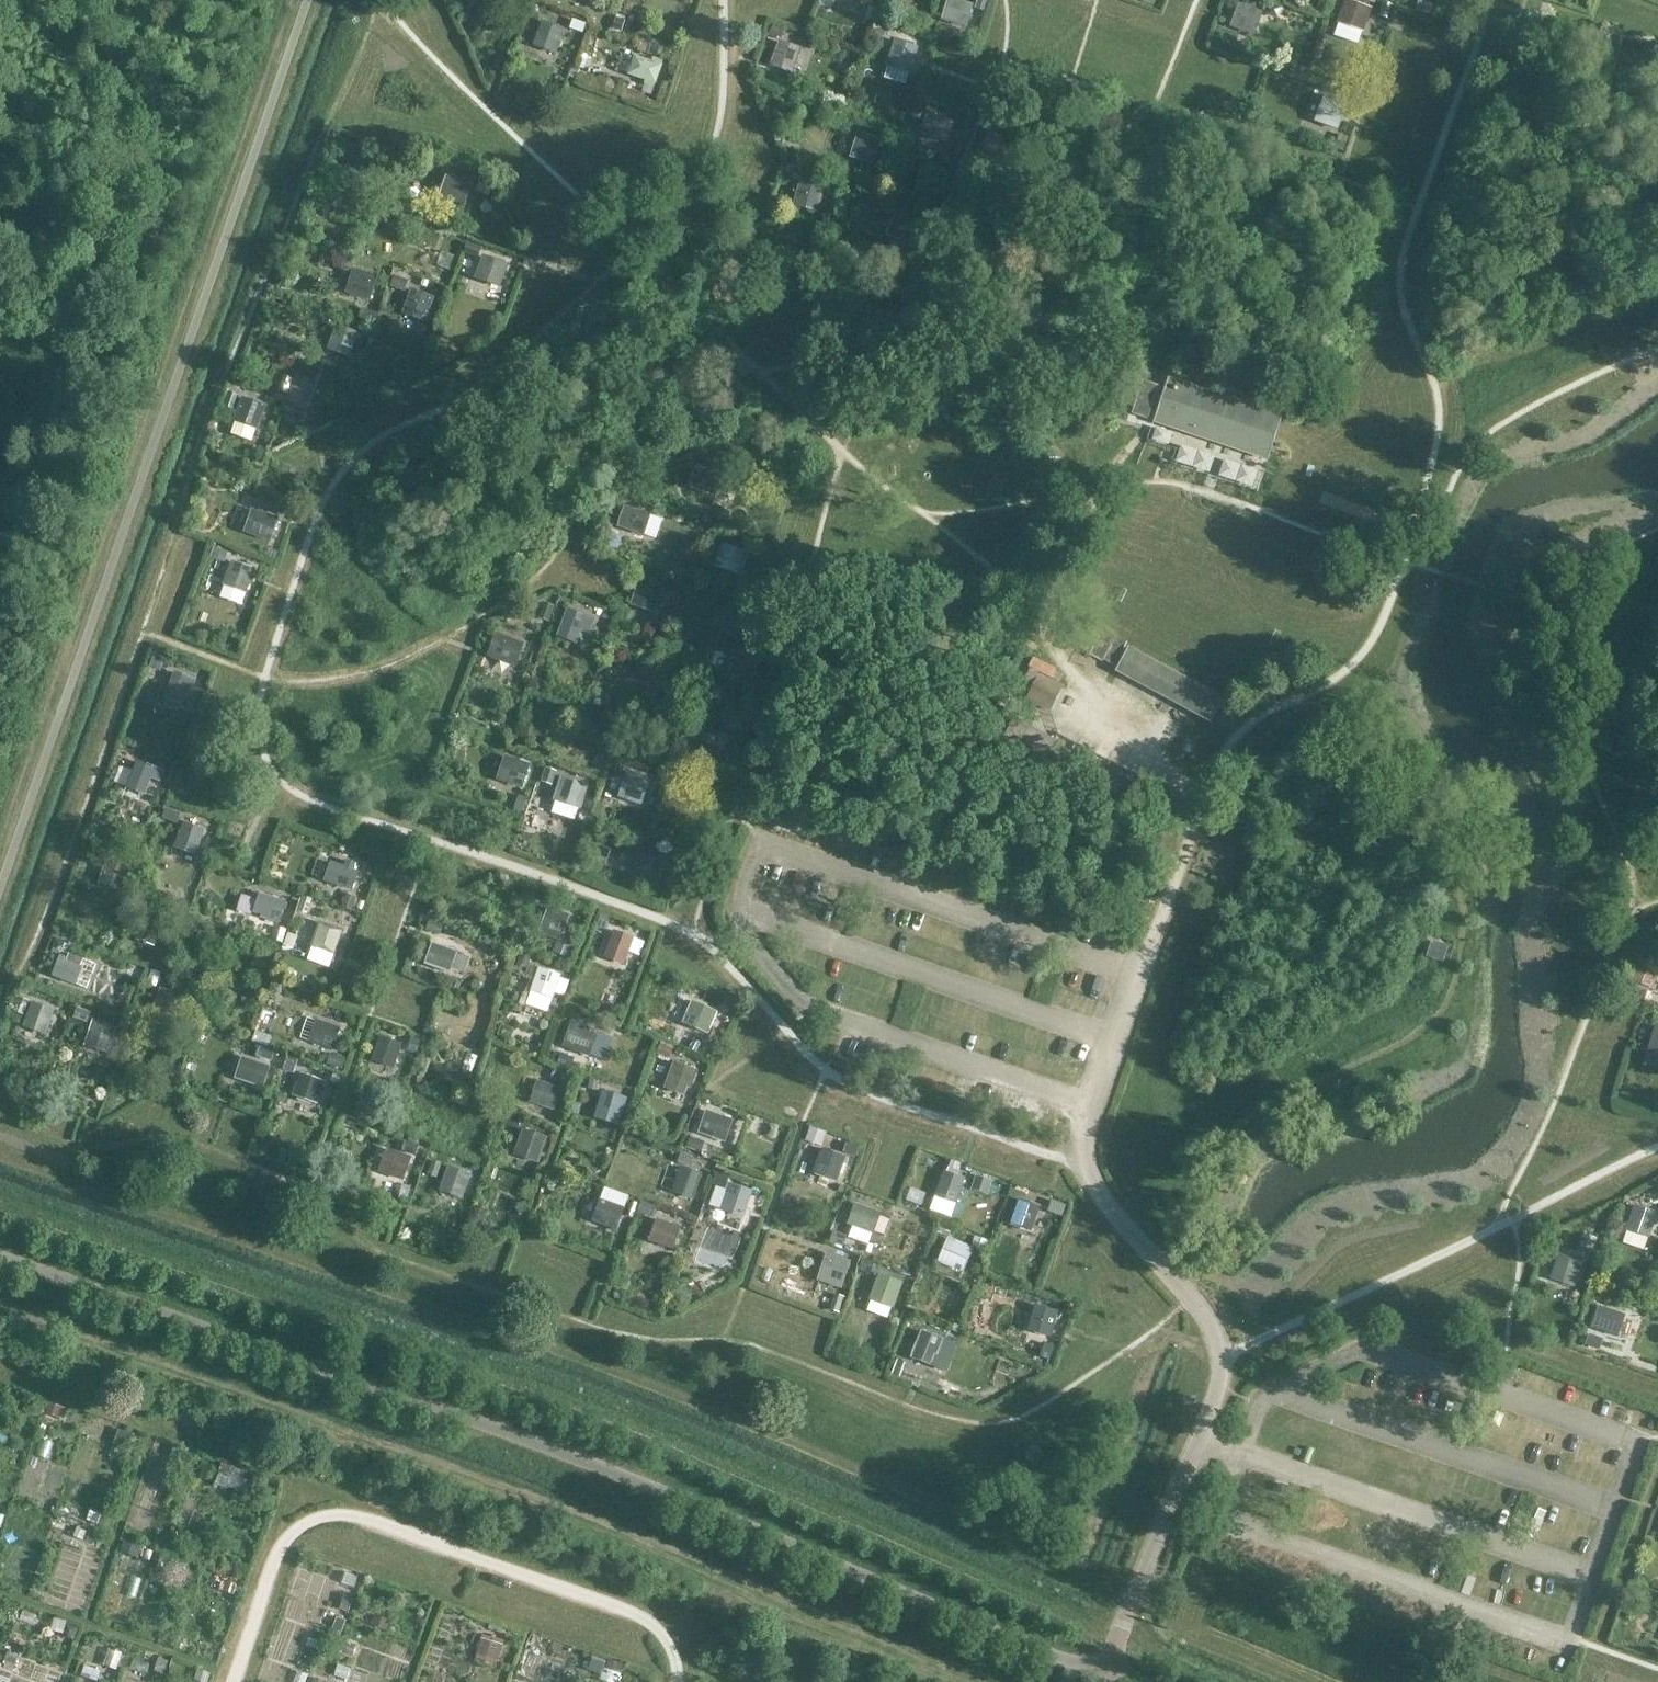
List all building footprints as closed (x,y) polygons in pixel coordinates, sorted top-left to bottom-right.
[(956,0),(947,0),(941,21),(966,28),(973,5),(956,0)] [(975,8),(984,11),(988,0),(978,0),(975,8)] [(1371,9),(1346,0),(1345,0),(1337,24),(1363,33),(1371,9)] [(1419,2),(1416,11),(1430,16),(1433,7),(1419,2)] [(1230,27),(1254,36),(1263,13),(1238,4),(1230,27)] [(1384,4),(1379,16),(1387,19),(1392,7),(1384,4)] [(616,19),(612,29),(621,32),(625,22),(616,19)] [(532,46),(557,55),(566,30),(541,21),(532,46)] [(573,22),(570,30),(583,35),(586,26),(573,22)] [(773,25),(769,35),(781,40),(785,29),(773,25)] [(881,27),(873,37),(879,42),(887,32),(881,27)] [(910,74),(919,48),(894,40),(886,67),(910,74)] [(778,41),(769,67),(793,75),(802,49),(778,41)] [(628,75),(645,80),(643,85),(654,89),(663,61),(653,58),(651,62),(635,56),(628,75)] [(1337,131),(1347,105),(1323,96),(1313,122),(1337,131)] [(917,104),(912,118),(922,122),(927,107),(917,104)] [(947,144),(954,123),(927,113),(919,135),(947,144)] [(858,132),(849,158),(873,166),(882,139),(858,132)] [(1339,137),(1333,152),(1343,156),(1349,140),(1339,137)] [(871,169),(867,180),(877,183),(881,172),(871,169)] [(438,198),(464,207),(472,184),(446,175),(438,198)] [(480,180),(476,190),(489,195),(493,184),(480,180)] [(825,188),(799,181),(792,206),(818,214),(825,188)] [(887,237),(908,244),(914,223),(893,216),(887,237)] [(466,243),(463,252),(477,257),(480,248),(466,243)] [(474,279),(500,289),(509,265),(482,255),(474,279)] [(892,257),(889,265),(902,268),(904,261),(892,257)] [(380,275),(353,265),(346,286),(362,292),(360,298),(370,302),(380,275)] [(395,275),(391,285),(405,290),(408,280),(395,275)] [(402,314),(425,322),(434,298),(411,289),(402,314)] [(319,306),(315,316),(330,321),(334,311),(319,306)] [(362,308),(359,318),(374,323),(377,314),(362,308)] [(336,326),(327,350),(350,358),(359,334),(336,326)] [(1166,378),(1151,422),(1265,462),(1281,417),(1166,378)] [(227,391),(222,405),(233,409),(238,395),(227,391)] [(234,422),(257,431),(266,406),(242,398),(234,422)] [(715,498),(723,477),(697,467),(689,488),(715,498)] [(276,502),(273,511),(287,516),(290,506),(276,502)] [(644,537),(651,515),(625,506),(617,528),(644,537)] [(271,543),(279,519),(252,509),(243,533),(271,543)] [(722,544),(713,567),(741,577),(749,554),(722,544)] [(213,548),(210,557),(223,561),(227,552),(213,548)] [(246,595),(255,569),(232,561),(223,586),(246,595)] [(679,578),(674,591),(683,594),(687,581),(679,578)] [(655,614),(664,587),(639,579),(630,605),(655,614)] [(544,603),(539,617),(550,621),(555,607),(544,603)] [(589,634),(595,619),(566,609),(556,637),(577,645),(582,631),(589,634)] [(1104,630),(1092,623),(1079,648),(1091,654),(1104,630)] [(517,667),(524,645),(495,634),(487,656),(517,667)] [(1115,636),(1102,660),(1114,667),(1127,642),(1115,636)] [(753,679),(761,656),(733,646),(725,670),(753,679)] [(1130,647),(1119,669),(1209,718),(1221,696),(1130,647)] [(154,652),(150,667),(160,670),(165,656),(154,652)] [(182,706),(186,697),(189,699),(197,680),(174,671),(163,698),(182,706)] [(1065,692),(1041,679),(1029,702),(1053,715),(1065,692)] [(750,686),(746,700),(754,703),(759,689),(750,686)] [(1061,744),(1019,722),(1007,743),(1049,765),(1061,744)] [(522,789),(531,766),(504,756),(496,780),(522,789)] [(164,772),(137,761),(126,789),(145,796),(152,780),(159,783),(164,772)] [(170,765),(163,781),(171,784),(177,767),(170,765)] [(545,768),(541,781),(552,785),(556,771),(545,768)] [(642,806),(651,780),(629,772),(620,799),(642,806)] [(580,810),(588,785),(560,776),(553,800),(580,810)] [(518,796),(514,808),(522,811),(526,798),(518,796)] [(168,809),(165,817),(178,822),(181,813),(168,809)] [(639,812),(634,827),(644,830),(649,816),(639,812)] [(197,856),(206,830),(182,822),(173,848),(197,856)] [(91,845),(86,860),(96,863),(101,849),(91,845)] [(672,845),(666,859),(676,862),(681,849),(672,845)] [(665,865),(642,856),(633,880),(656,889),(665,865)] [(123,893),(132,866),(107,858),(98,884),(123,893)] [(352,892),(359,872),(354,870),(356,864),(346,860),(344,866),(330,862),(323,882),(352,892)] [(279,924),(286,902),(259,893),(253,912),(261,915),(260,918),(279,924)] [(346,895),(342,906),(351,910),(356,899),(346,895)] [(304,896),(298,911),(308,914),(313,899),(304,896)] [(566,928),(570,915),(548,907),(538,935),(565,945),(571,930),(566,928)] [(602,914),(597,927),(604,930),(609,916),(602,914)] [(162,921),(145,915),(137,939),(155,945),(162,921)] [(429,920),(425,929),(438,934),(442,925),(429,920)] [(344,929),(320,921),(311,947),(336,955),(344,929)] [(275,927),(272,939),(282,942),(286,930),(275,927)] [(614,931),(604,955),(623,962),(628,950),(638,954),(642,942),(614,931)] [(56,938),(50,951),(57,954),(66,950),(68,944),(56,938)] [(458,951),(432,942),(424,965),(450,974),(458,951)] [(557,943),(554,952),(568,958),(571,948),(557,943)] [(521,951),(517,964),(526,967),(531,954),(521,951)] [(59,959),(53,975),(76,984),(82,968),(80,967),(83,959),(69,954),(66,961),(59,959)] [(1638,957),(1629,981),(1652,989),(1657,973),(1657,964),(1638,957)] [(553,1002),(562,976),(538,967),(528,993),(553,1002)] [(1642,991),(1637,1004),(1647,1007),(1651,994),(1642,991)] [(18,998),(13,1011),(23,1015),(28,1001),(18,998)] [(46,1035),(55,1010),(32,1002),(23,1027),(46,1035)] [(77,1008),(73,1018),(87,1023),(90,1013),(77,1008)] [(343,1025),(318,1017),(310,1043),(335,1051),(343,1025)] [(109,1054),(118,1028),(92,1019),(84,1046),(109,1054)] [(591,1029),(571,1022),(562,1047),(590,1057),(597,1036),(589,1033),(591,1029)] [(1657,1054),(1657,1027),(1654,1026),(1646,1050),(1657,1054)] [(255,1032),(252,1042),(268,1047),(271,1038),(255,1032)] [(394,1069),(403,1044),(380,1036),(371,1061),(394,1069)] [(413,1039),(408,1052),(417,1055),(421,1042),(413,1039)] [(660,1045),(656,1052),(669,1058),(672,1050),(660,1045)] [(259,1048),(256,1058),(271,1063),(274,1052),(259,1048)] [(272,1064),(242,1055),(234,1079),(264,1089),(272,1064)] [(330,1055),(327,1065),(342,1070),(345,1060),(330,1055)] [(561,1055),(557,1066),(571,1071),(575,1060),(561,1055)] [(287,1056),(282,1071),(292,1074),(297,1059),(287,1056)] [(698,1070),(674,1061),(663,1088),(683,1096),(687,1088),(690,1090),(698,1070)] [(552,1069),(549,1077),(562,1082),(565,1074),(552,1069)] [(319,1107),(327,1082),(303,1074),(295,1099),(319,1107)] [(564,1090),(540,1081),(533,1100),(557,1109),(564,1090)] [(590,1081),(588,1089),(597,1091),(599,1084),(590,1081)] [(603,1093),(596,1117),(617,1123),(624,1100),(603,1093)] [(697,1134),(725,1143),(733,1119),(706,1110),(697,1134)] [(508,1116),(505,1125),(517,1129),(520,1120),(508,1116)] [(513,1155),(538,1164),(548,1138),(522,1129),(513,1155)] [(689,1138),(686,1148),(700,1153),(704,1143),(689,1138)] [(405,1142),(402,1152),(415,1156),(419,1146),(405,1142)] [(846,1144),(843,1153),(857,1157),(859,1148),(846,1144)] [(377,1172),(403,1181),(412,1157),(386,1148),(377,1172)] [(824,1148),(814,1172),(837,1181),(846,1156),(824,1148)] [(681,1152),(678,1162),(691,1167),(695,1157),(681,1152)] [(432,1162),(427,1175),(435,1178),(440,1165),(432,1162)] [(439,1191),(462,1200),(471,1175),(448,1166),(439,1191)] [(703,1173),(682,1166),(672,1192),(694,1199),(703,1173)] [(966,1177),(945,1170),(936,1196),(957,1203),(966,1177)] [(717,1174),(713,1185),(726,1190),(730,1179),(717,1174)] [(734,1186),(724,1213),(742,1219),(752,1192),(734,1186)] [(616,1231),(624,1208),(600,1199),(592,1222),(616,1231)] [(1031,1233),(1040,1206),(1018,1199),(1009,1225),(1031,1233)] [(642,1201),(638,1213),(653,1218),(657,1206),(642,1201)] [(631,1202),(626,1217),(633,1219),(638,1205),(631,1202)] [(884,1211),(857,1202),(850,1224),(877,1233),(884,1211)] [(1051,1202),(1048,1213),(1062,1217),(1065,1207),(1051,1202)] [(1649,1238),(1657,1213),(1634,1205),(1626,1230),(1649,1238)] [(681,1227),(656,1219),(648,1242),(673,1250),(681,1227)] [(939,1226),(936,1234),(948,1238),(951,1230),(939,1226)] [(832,1232),(828,1242),(842,1247),(845,1237),(832,1232)] [(1582,1234),(1578,1247),(1591,1251),(1595,1238),(1582,1234)] [(974,1236),(971,1245),(985,1250),(988,1241),(974,1236)] [(971,1250),(948,1240),(939,1259),(962,1270),(971,1250)] [(837,1289),(842,1274),(846,1276),(851,1260),(826,1252),(816,1282),(837,1289)] [(1583,1262),(1558,1254),(1550,1279),(1575,1287),(1583,1262)] [(862,1260),(858,1271),(870,1275),(874,1264),(862,1260)] [(880,1275),(870,1302),(893,1310),(902,1284),(880,1275)] [(834,1297),(829,1311),(838,1314),(843,1300),(834,1297)] [(1591,1333),(1615,1341),(1624,1315),(1601,1307),(1591,1333)] [(1032,1336),(1034,1331),(1050,1336),(1057,1317),(1030,1308),(1022,1332),(1032,1336)] [(931,1366),(935,1355),(938,1356),(944,1340),(921,1330),(910,1358),(931,1366)] [(1588,1334),(1584,1344),(1598,1349),(1602,1338),(1588,1334)] [(1044,1344),(1040,1357),(1049,1360),(1054,1347),(1044,1344)] [(896,1362),(891,1375),(898,1378),(904,1364),(896,1362)]
